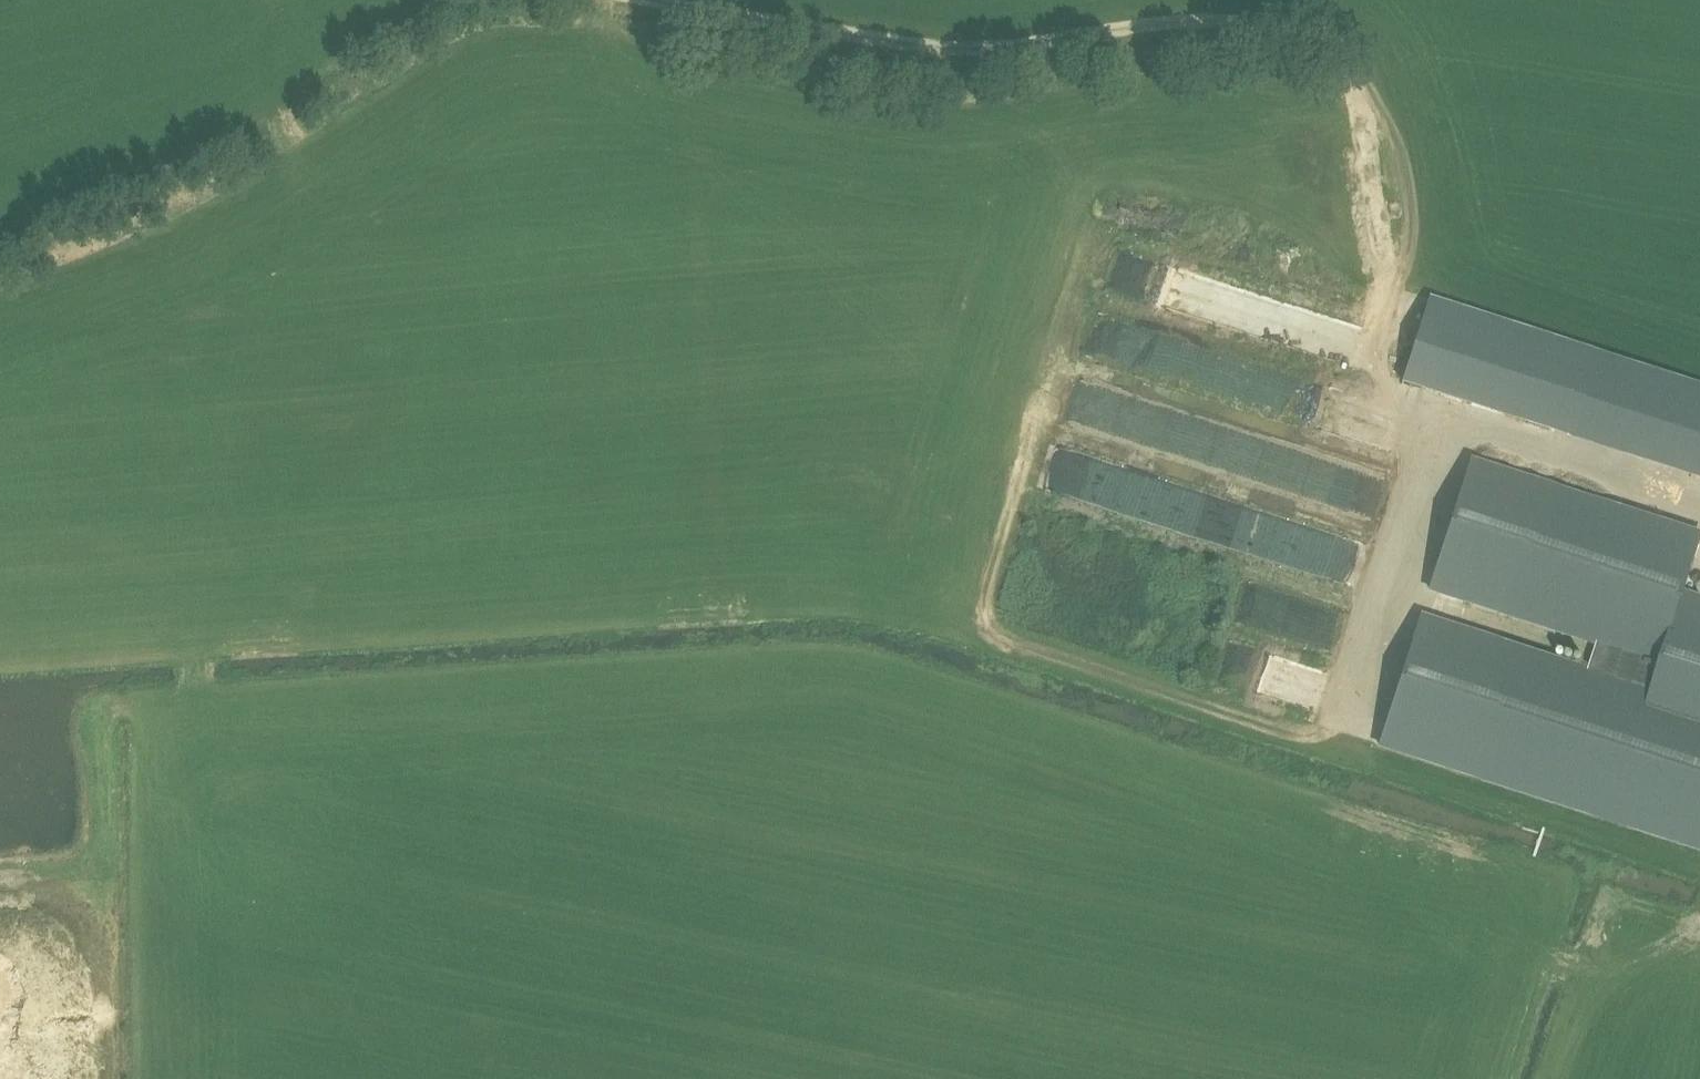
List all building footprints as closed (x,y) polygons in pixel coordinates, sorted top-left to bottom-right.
[(1426,297),(1399,381),(1699,478),(1699,385),(1426,297)] [(1377,744),(1699,848),(1699,597),(1683,592),(1699,538),(1699,536),(1468,462),(1428,588),(1596,642),(1586,672),(1418,618),(1377,744)]
